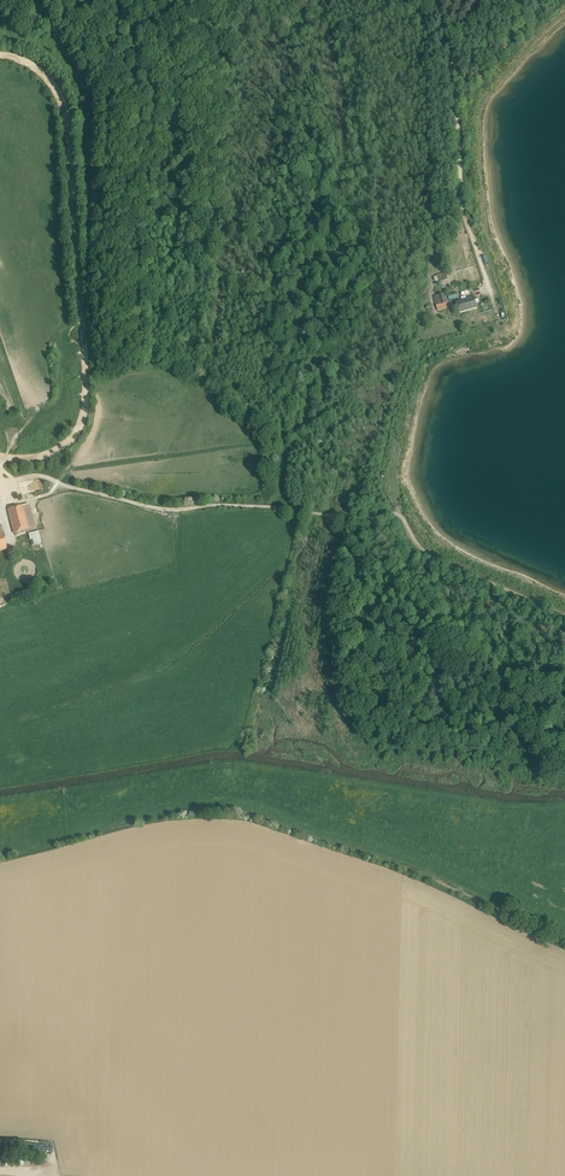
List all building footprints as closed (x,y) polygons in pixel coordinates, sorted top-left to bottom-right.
[(448,273),(438,276),(441,284),(450,281),(448,273)] [(448,293),(435,297),(438,312),(452,309),(448,293)] [(476,297),(456,302),(459,314),(479,310),(476,297)] [(22,505),(29,529),(36,527),(30,503),(22,505)] [(22,505),(8,509),(14,533),(29,529),(22,505)] [(40,531),(29,534),(32,547),(43,544),(40,531)]
